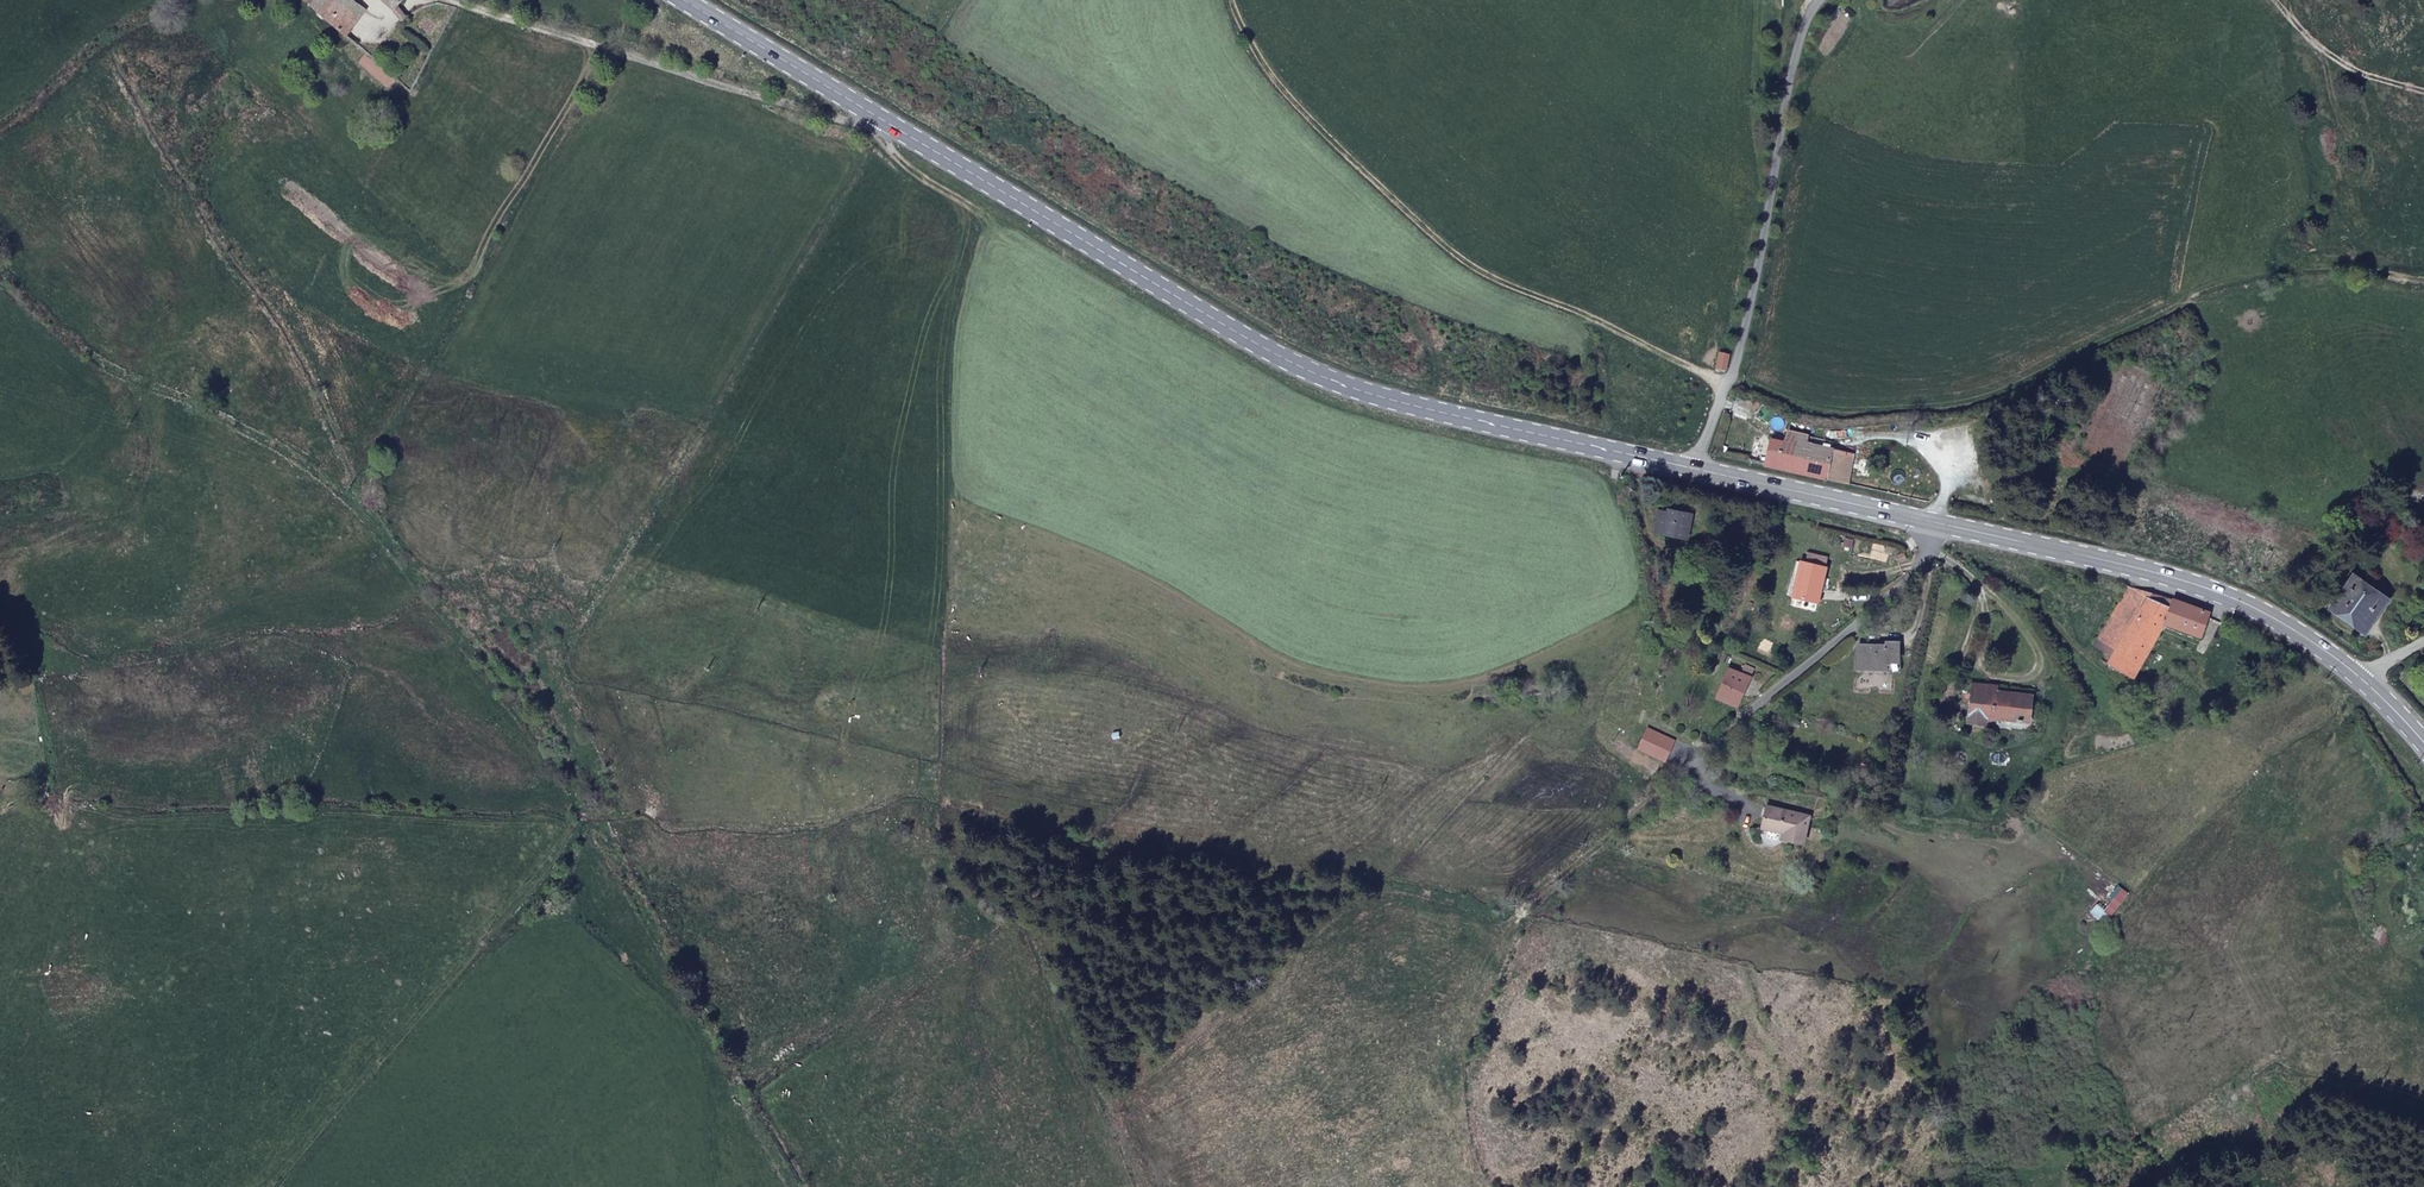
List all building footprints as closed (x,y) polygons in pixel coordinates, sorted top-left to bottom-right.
[(308,4),(344,34),(364,7),(354,0),(312,0),(308,4)] [(1770,441),(1766,466),(1848,485),(1855,456),(1804,445),(1808,437),(1789,432),(1787,445),(1770,441)] [(1666,517),(1660,516),(1656,534),(1685,540),(1690,520),(1687,519),(1688,509),(1680,507),(1678,513),(1668,511),(1666,517)] [(1798,569),(1788,566),(1785,580),(1790,582),(1787,601),(1809,606),(1820,560),(1801,557),(1798,569)] [(1790,582),(1785,580),(1781,599),(1787,601),(1790,582)] [(2378,604),(2353,586),(2337,607),(2352,620),(2360,613),(2368,620),(2378,604)] [(2199,639),(2208,615),(2170,601),(2125,589),(2092,644),(2091,647),(2109,659),(2106,665),(2134,681),(2164,626),(2199,639)] [(1895,650),(1858,649),(1858,669),(1884,670),(1885,663),(1894,662),(1895,650)] [(1748,678),(1728,670),(1714,698),(1735,705),(1748,678)] [(1968,690),(1996,695),(1997,690),(1968,685),(1968,690)] [(2027,715),(2030,700),(1996,695),(1968,690),(1963,722),(1982,725),(1983,718),(2019,724),(2021,713),(2027,715)] [(2025,725),(2027,715),(2021,713),(2019,724),(2025,725)] [(1758,807),(1752,828),(1774,832),(1773,839),(1794,844),(1799,816),(1758,807)]
